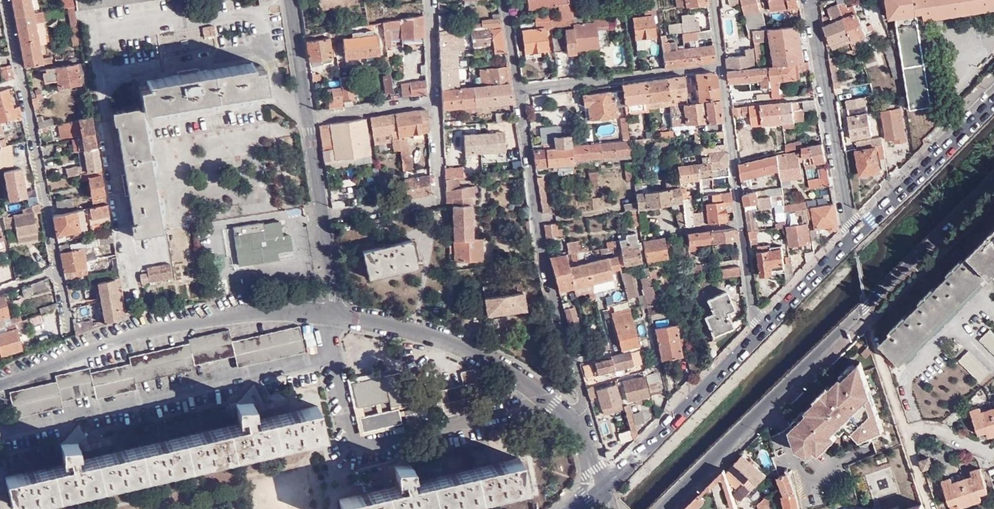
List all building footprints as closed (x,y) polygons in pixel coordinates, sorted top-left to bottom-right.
[(33,11),(31,0),(12,0),(15,14),(33,11)] [(77,10),(149,0),(76,0),(77,10)] [(366,24),(373,23),(369,0),(363,0),(366,24)] [(748,29),(753,29),(767,28),(762,10),(759,11),(756,0),(740,0),(741,3),(742,3),(747,29),(748,29)] [(890,18),(893,17),(910,109),(932,105),(917,14),(962,6),(993,2),(993,0),(887,0),(890,18)] [(786,2),(770,4),(770,10),(787,7),(786,2)] [(844,2),(837,4),(850,35),(852,40),(873,32),(869,23),(862,26),(852,4),(847,6),(844,2)] [(932,105),(939,104),(925,20),(993,10),(993,2),(962,6),(917,14),(932,105)] [(850,35),(837,4),(828,8),(830,13),(833,20),(823,25),(826,45),(830,44),(850,35)] [(651,10),(642,10),(643,16),(633,17),(635,37),(655,35),(653,15),(657,14),(657,9),(651,10)] [(20,41),(38,38),(45,37),(42,20),(44,20),(42,10),(33,11),(15,14),(20,41)] [(438,13),(439,29),(455,28),(454,12),(438,13)] [(544,20),(549,19),(548,12),(536,13),(536,20),(544,20)] [(693,12),(681,13),(681,22),(667,23),(667,33),(698,29),(697,20),(694,20),(693,12)] [(830,13),(821,17),(823,25),(833,20),(830,13)] [(381,22),(382,27),(385,46),(391,46),(391,38),(423,37),(422,15),(381,22)] [(501,24),(500,17),(484,18),(484,25),(489,25),(501,24)] [(549,19),(550,27),(570,25),(569,17),(563,18),(549,19)] [(607,27),(606,19),(593,20),(593,23),(572,24),(573,29),(564,29),(564,34),(552,35),(554,51),(566,49),(566,54),(575,53),(575,50),(598,47),(596,29),(607,27)] [(535,20),(520,22),(521,28),(535,27),(535,20)] [(547,50),(545,27),(544,20),(536,20),(535,20),(535,27),(521,28),(524,52),(547,50)] [(366,24),(364,25),(365,30),(382,27),(381,22),(373,23),(366,24)] [(216,35),(215,24),(203,26),(205,36),(216,35)] [(489,25),(484,25),(481,26),(469,27),(471,45),(492,43),(489,28),(489,25)] [(727,70),(729,82),(761,78),(761,86),(771,84),(766,65),(761,65),(758,39),(771,38),(775,64),(795,62),(803,61),(797,25),(767,28),(753,29),(754,36),(758,66),(756,66),(727,70)] [(349,27),(332,30),(332,34),(334,45),(343,44),(345,57),(379,52),(376,33),(342,38),(342,35),(350,34),(349,27)] [(455,28),(456,48),(464,48),(463,34),(466,33),(465,27),(455,28)] [(439,29),(439,48),(456,48),(455,28),(439,29)] [(493,52),(506,51),(501,28),(489,28),(492,43),(493,52)] [(697,42),(699,62),(713,60),(711,45),(705,45),(705,38),(711,37),(710,29),(696,31),(696,39),(697,42)] [(332,30),(304,35),(308,59),(331,56),(327,35),(332,34),(332,30)] [(685,40),(696,39),(696,31),(684,32),(685,40)] [(73,46),(80,45),(78,33),(71,34),(73,46)] [(852,40),(850,35),(830,44),(832,49),(852,40)] [(25,64),(51,60),(51,56),(41,57),(38,38),(20,41),(25,64)] [(684,48),(686,64),(699,62),(697,42),(687,43),(687,48),(684,48)] [(726,57),(727,70),(756,66),(753,47),(745,48),(746,55),(726,57)] [(439,48),(440,68),(456,66),(456,48),(439,48)] [(662,51),(664,67),(686,64),(684,48),(662,51)] [(835,55),(828,56),(834,88),(841,87),(835,55)] [(67,83),(86,80),(83,61),(47,67),(47,70),(41,71),(42,82),(56,79),(58,90),(68,88),(67,83)] [(134,85),(138,106),(141,106),(264,86),(261,64),(251,66),(251,62),(190,72),(145,80),(145,83),(134,85)] [(769,64),(771,84),(771,90),(772,97),(779,96),(777,78),(797,76),(795,62),(775,64),(769,64)] [(488,84),(511,82),(508,65),(487,67),(488,84)] [(12,66),(0,68),(0,70),(2,80),(13,76),(12,66)] [(440,68),(441,88),(457,87),(456,66),(440,68)] [(486,84),(488,84),(487,67),(477,68),(477,83),(485,82),(486,84)] [(711,71),(694,73),(697,100),(694,101),(697,121),(705,120),(706,122),(721,120),(716,76),(711,71)] [(385,93),(393,92),(389,73),(382,75),(385,93)] [(313,74),(310,75),(311,77),(312,84),(319,83),(318,76),(313,77),(313,74)] [(340,86),(343,106),(351,105),(351,101),(353,101),(349,75),(339,77),(340,86)] [(683,75),(666,77),(668,97),(669,104),(685,102),(683,75)] [(666,77),(645,80),(648,100),(668,97),(666,77)] [(410,94),(410,95),(425,93),(425,79),(409,81),(409,83),(410,94)] [(645,80),(621,83),(622,88),(624,103),(648,100),(645,80)] [(442,107),(513,101),(511,82),(488,84),(486,84),(457,87),(441,88),(442,97),(442,107)] [(403,95),(410,94),(409,83),(401,83),(403,95)] [(852,95),(865,93),(863,85),(851,87),(852,95)] [(11,86),(0,89),(0,120),(18,115),(19,118),(22,117),(20,104),(16,105),(11,86)] [(325,89),(328,108),(343,106),(340,86),(325,89)] [(624,103),(622,88),(582,93),(584,105),(587,105),(589,118),(598,117),(602,119),(608,119),(609,115),(617,114),(616,104),(624,103)] [(755,91),(756,99),(772,97),(771,90),(755,91)] [(529,97),(530,110),(548,109),(549,124),(556,123),(554,96),(529,97)] [(815,99),(801,100),(802,108),(817,107),(815,99)] [(648,100),(624,103),(625,113),(649,109),(648,100)] [(685,102),(669,104),(672,125),(696,122),(697,121),(694,101),(685,102)] [(791,101),(780,102),(782,121),(801,119),(800,108),(792,108),(791,101)] [(782,121),(780,102),(732,106),(733,115),(750,113),(751,125),(782,121)] [(871,135),(866,104),(847,107),(849,116),(847,116),(851,138),(871,135)] [(893,107),(892,104),(880,106),(886,139),(894,138),(895,142),(905,140),(900,107),(893,107)] [(141,106),(138,106),(112,110),(114,123),(116,122),(126,182),(133,222),(130,222),(132,236),(162,231),(141,106)] [(420,125),(427,124),(426,109),(394,114),(397,135),(420,131),(420,125)] [(394,150),(399,150),(397,135),(394,114),(370,117),(374,144),(392,141),(394,150)] [(74,133),(94,130),(92,115),(57,122),(60,136),(74,133)] [(36,119),(38,126),(50,123),(49,116),(36,119)] [(368,153),(364,117),(330,123),(331,136),(320,138),(324,160),(368,153)] [(492,126),(491,117),(480,119),(480,120),(469,120),(471,128),(481,128),(482,141),(496,139),(495,126),(492,126)] [(444,143),(451,143),(450,124),(443,124),(444,143)] [(82,149),(97,146),(94,130),(74,133),(75,135),(72,136),(73,141),(71,142),(73,150),(82,149)] [(653,138),(652,131),(637,133),(637,139),(653,138)] [(747,133),(736,134),(738,153),(748,151),(747,133)] [(572,145),(571,134),(555,135),(555,141),(544,142),(545,148),(570,145),(572,145)] [(875,145),(881,144),(880,137),(855,141),(857,148),(875,145)] [(624,140),(599,143),(601,157),(602,157),(631,154),(630,140),(624,140)] [(727,174),(723,141),(699,144),(700,153),(701,160),(702,162),(708,162),(709,176),(727,174)] [(801,141),(785,145),(785,151),(802,146),(801,141)] [(0,145),(0,165),(13,163),(11,143),(4,144),(0,145)] [(599,143),(572,145),(570,145),(572,160),(597,158),(601,157),(599,143)] [(823,143),(803,149),(805,162),(805,164),(815,162),(826,161),(823,143)] [(881,145),(884,158),(893,157),(891,143),(881,145)] [(880,158),(884,158),(881,145),(881,144),(875,145),(875,147),(855,150),(860,174),(880,171),(877,150),(878,150),(880,158)] [(545,148),(532,149),(535,167),(547,165),(572,162),(572,160),(570,145),(545,148)] [(86,170),(100,167),(97,146),(82,149),(86,170)] [(805,162),(803,149),(777,155),(779,171),(780,178),(802,174),(800,162),(805,162)] [(370,162),(368,153),(324,160),(325,167),(352,164),(352,165),(370,162)] [(701,160),(700,153),(686,155),(686,162),(701,160)] [(739,163),(742,186),(751,184),(750,177),(779,171),(777,155),(739,163)] [(678,180),(709,176),(708,162),(702,162),(677,166),(678,180)] [(523,167),(522,163),(462,171),(461,164),(444,166),(445,177),(474,173),(523,167)] [(809,188),(830,185),(826,164),(823,164),(823,166),(821,167),(823,178),(808,181),(809,188)] [(65,169),(66,175),(79,172),(81,171),(80,165),(65,169)] [(626,181),(634,180),(632,166),(624,167),(626,181)] [(27,195),(22,167),(4,170),(8,198),(27,195)] [(92,205),(106,202),(100,167),(86,170),(81,171),(79,172),(80,179),(85,179),(92,205)] [(595,170),(588,170),(590,183),(597,183),(595,170)] [(445,177),(446,201),(452,201),(454,261),(482,259),(480,237),(470,238),(469,196),(474,195),(473,185),(459,187),(459,179),(474,177),(474,173),(445,177)] [(430,193),(429,174),(403,177),(404,182),(406,196),(430,193)] [(780,178),(781,183),(802,179),(802,174),(780,178)] [(635,191),(636,195),(637,208),(639,220),(644,219),(642,206),(681,201),(680,197),(678,180),(661,181),(661,188),(635,191)] [(398,197),(406,196),(404,182),(397,182),(398,197)] [(758,197),(770,195),(776,194),(776,195),(782,194),(781,188),(757,191),(758,197)] [(722,200),(730,199),(729,191),(707,193),(708,202),(722,200)] [(760,209),(772,207),(772,204),(770,195),(758,197),(757,191),(744,194),(745,204),(759,203),(760,209)] [(793,202),(803,201),(802,193),(793,194),(793,202)] [(772,204),(783,202),(782,194),(780,194),(781,200),(777,200),(776,195),(776,194),(770,195),(772,204)] [(57,212),(73,209),(70,195),(54,198),(57,212)] [(624,203),(624,210),(630,209),(637,208),(636,195),(625,196),(626,203),(624,203)] [(682,210),(683,224),(692,224),(689,196),(680,197),(681,201),(682,210)] [(707,222),(725,220),(722,200),(708,202),(705,202),(707,222)] [(40,209),(38,201),(21,207),(21,210),(28,209),(29,211),(32,211),(40,209)] [(101,214),(109,213),(107,202),(106,202),(92,205),(88,205),(90,216),(101,214)] [(783,206),(784,212),(786,211),(806,208),(805,202),(783,206)] [(754,210),(760,209),(759,203),(745,204),(746,211),(754,210)] [(829,229),(838,227),(833,203),(806,208),(807,213),(808,218),(813,218),(814,223),(809,224),(813,248),(817,242),(815,227),(828,224),(829,229)] [(52,213),(57,238),(86,232),(81,207),(73,209),(57,212),(52,213)] [(637,208),(630,209),(632,229),(640,227),(639,220),(637,208)] [(807,213),(806,208),(786,211),(787,217),(807,213)] [(677,222),(683,224),(682,210),(675,211),(677,222)] [(749,230),(755,229),(757,229),(754,210),(746,211),(749,230)] [(6,215),(5,212),(2,213),(4,226),(14,224),(17,240),(36,237),(32,211),(29,211),(6,215)] [(280,235),(278,221),(263,223),(262,222),(233,227),(234,234),(235,234),(239,264),(277,258),(276,251),(290,249),(288,235),(280,235)] [(554,221),(543,223),(545,237),(563,234),(562,227),(556,227),(554,221)] [(809,242),(805,221),(787,224),(791,245),(809,242)] [(712,241),(720,240),(735,238),(735,237),(734,228),(709,231),(710,240),(711,242),(712,241)] [(758,237),(757,229),(755,229),(749,230),(750,238),(756,237),(758,237)] [(624,236),(617,238),(623,263),(640,260),(633,230),(624,232),(624,236)] [(972,252),(988,268),(991,272),(991,273),(993,270),(993,230),(972,252)] [(710,240),(709,231),(687,234),(688,244),(701,243),(711,242),(710,240)] [(59,250),(113,239),(112,233),(68,242),(68,241),(58,243),(59,250)] [(662,235),(641,240),(645,259),(666,255),(662,235)] [(612,239),(613,245),(614,248),(616,255),(618,265),(620,271),(624,270),(623,263),(617,238),(612,239)] [(111,277),(119,275),(113,239),(59,250),(63,276),(86,271),(84,258),(94,256),(94,251),(109,248),(113,272),(111,272),(111,277)] [(368,277),(417,265),(411,239),(385,244),(362,249),(368,277)] [(564,242),(566,252),(580,250),(578,240),(564,242)] [(784,267),(786,282),(793,275),(792,261),(783,261),(781,243),(770,245),(770,243),(757,245),(761,274),(772,273),(772,268),(784,267)] [(988,268),(972,252),(963,261),(961,259),(947,273),(949,275),(935,289),(933,288),(918,302),(921,304),(908,318),(906,316),(891,331),(892,333),(881,344),(900,363),(917,346),(943,320),(970,293),(971,292),(991,272),(988,268)] [(559,253),(547,256),(552,274),(567,268),(563,253),(559,253)] [(614,287),(612,277),(613,277),(611,270),(619,268),(618,265),(616,255),(584,264),(589,282),(590,283),(591,283),(594,292),(614,287)] [(534,258),(527,259),(528,264),(530,264),(533,276),(538,274),(534,258)] [(171,277),(169,263),(145,267),(146,273),(148,281),(171,277)] [(590,283),(589,282),(584,264),(567,268),(572,286),(573,288),(590,283)] [(720,276),(740,274),(739,265),(719,267),(720,276)] [(567,268),(552,274),(557,291),(572,286),(567,268)] [(628,269),(624,270),(620,271),(626,297),(635,295),(628,269)] [(148,281),(146,273),(139,274),(140,283),(148,281)] [(521,279),(509,280),(508,273),(500,273),(501,281),(482,284),(486,313),(525,308),(521,279)] [(125,314),(125,312),(125,306),(120,307),(119,301),(124,300),(119,275),(111,277),(96,280),(104,319),(104,321),(125,314)] [(43,287),(42,278),(28,283),(29,284),(30,292),(43,287)] [(647,310),(656,308),(649,278),(640,280),(647,310)] [(591,300),(594,299),(590,283),(573,288),(574,292),(575,295),(589,292),(591,300)] [(22,295),(30,292),(29,284),(20,287),(22,295)] [(732,307),(724,289),(705,298),(711,311),(703,314),(712,333),(731,324),(725,311),(732,307)] [(0,293),(0,326),(18,320),(18,319),(17,316),(8,319),(2,293),(0,293)] [(565,301),(560,302),(569,331),(578,328),(571,305),(568,306),(567,302),(566,302),(565,301)] [(622,352),(638,347),(638,344),(627,301),(611,305),(622,352)] [(45,314),(58,309),(57,305),(53,307),(44,310),(45,314)] [(21,350),(15,324),(23,322),(23,318),(18,319),(18,320),(0,326),(0,356),(21,350)] [(74,333),(104,321),(104,319),(91,321),(91,319),(72,322),(74,333)] [(681,354),(674,322),(654,325),(661,358),(681,354)] [(128,361),(89,369),(88,365),(54,372),(55,380),(9,390),(14,416),(61,406),(60,400),(95,392),(95,396),(134,387),(133,380),(193,367),(193,363),(234,354),(236,365),(304,351),(298,324),(230,339),(228,328),(187,337),(188,341),(127,354),(128,361)] [(979,339),(993,354),(993,334),(989,329),(979,339)] [(607,348),(606,344),(604,337),(593,340),(594,343),(592,344),(594,352),(607,348)] [(634,365),(630,350),(610,355),(611,358),(594,362),(597,372),(614,367),(615,370),(634,365)] [(968,351),(958,360),(979,382),(989,373),(968,351)] [(805,404),(788,420),(795,441),(807,448),(813,442),(818,447),(847,419),(859,432),(884,424),(859,352),(843,370),(839,369),(828,378),(826,377),(820,383),(814,389),(815,391),(803,402),(805,404)] [(660,392),(656,372),(651,373),(649,366),(643,368),(644,370),(645,374),(650,395),(660,392)] [(595,376),(615,370),(614,367),(597,372),(594,372),(595,376)] [(391,400),(392,404),(408,400),(401,370),(351,381),(356,407),(391,400)] [(645,374),(644,370),(633,373),(634,377),(622,380),(627,400),(646,395),(641,375),(645,374)] [(618,402),(614,384),(595,390),(601,407),(618,402)] [(594,396),(591,385),(585,386),(588,397),(594,396)] [(50,465),(4,476),(10,503),(323,431),(316,404),(251,419),(249,409),(261,406),(259,396),(231,403),(233,413),(236,413),(238,423),(229,425),(75,461),(72,450),(85,447),(82,435),(52,442),(56,456),(58,456),(60,463),(50,465)] [(637,434),(634,424),(631,413),(629,405),(623,406),(632,439),(637,434)] [(979,411),(978,408),(970,410),(978,434),(986,431),(988,437),(993,435),(993,406),(979,411)] [(402,423),(398,408),(359,416),(361,431),(402,423)] [(644,421),(642,411),(631,413),(634,424),(644,421)] [(742,455),(725,473),(726,478),(732,496),(735,498),(735,500),(737,505),(764,476),(742,455)] [(409,485),(406,472),(420,469),(418,457),(386,464),(389,479),(393,478),(394,484),(386,486),(339,497),(341,508),(414,508),(524,483),(518,459),(409,485)] [(919,460),(923,470),(931,467),(928,458),(919,460)] [(732,496),(726,478),(725,473),(724,467),(683,508),(736,508),(732,496)] [(978,468),(971,470),(972,472),(948,480),(947,478),(939,481),(947,504),(955,501),(957,506),(981,498),(979,493),(986,490),(978,468)] [(785,508),(799,508),(795,491),(788,473),(779,476),(786,494),(782,495),(785,508)] [(756,505),(757,508),(761,508),(771,507),(768,495),(756,505)]
